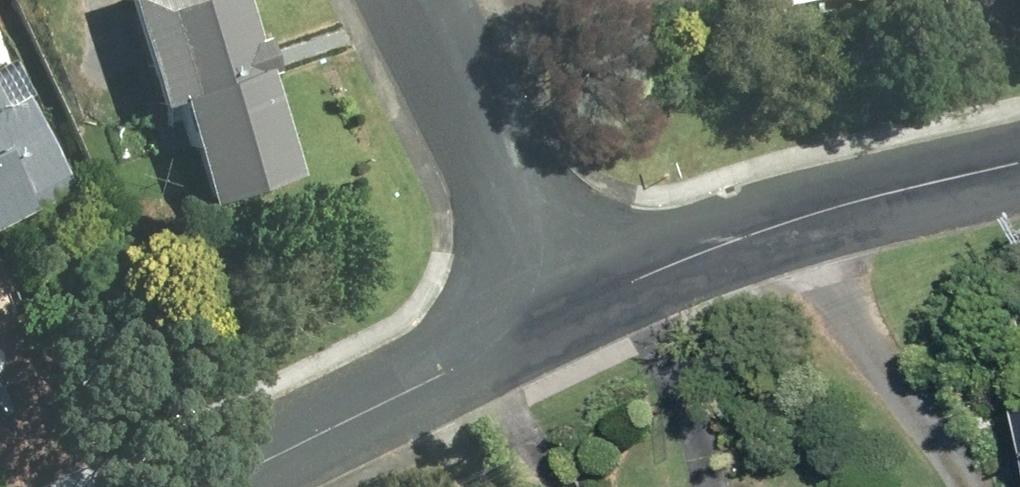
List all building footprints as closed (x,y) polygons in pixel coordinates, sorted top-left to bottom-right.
[(251,0),(133,0),(172,125),(191,119),(217,204),(306,176),(251,0)] [(78,201),(32,92),(2,105),(0,101),(0,234),(78,201)]
